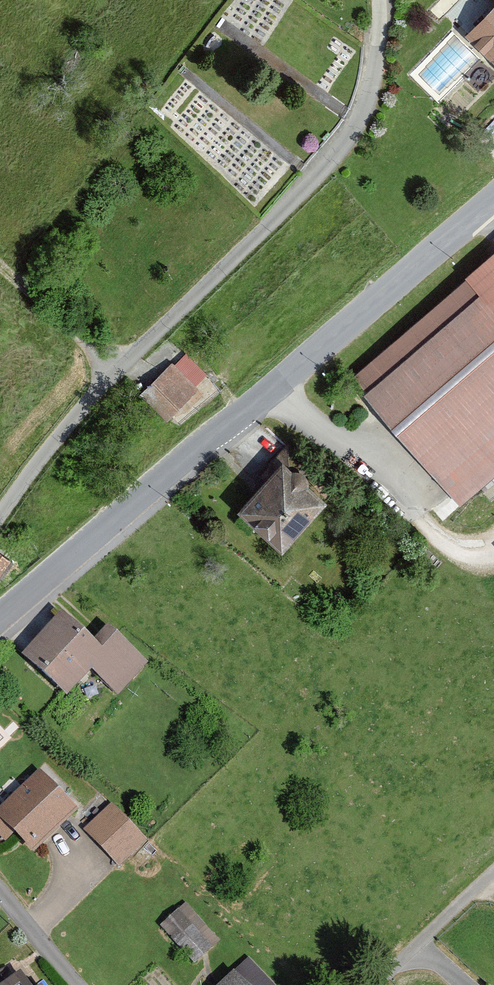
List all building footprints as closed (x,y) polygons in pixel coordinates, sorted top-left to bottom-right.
[(463,35),(493,67),(493,5),(463,35)] [(439,109),(483,63),(453,34),(409,80),(439,109)] [(356,378),(461,501),(493,471),(493,254),(356,378)] [(164,423),(213,379),(186,350),(138,395),(164,423)] [(238,511),(280,549),(324,500),(282,462),(238,511)] [(14,561),(0,550),(0,580),(14,561)] [(107,626),(93,641),(62,613),(21,657),(66,699),(91,672),(117,696),(147,663),(107,626)] [(78,811),(38,770),(0,808),(0,821),(34,855),(78,811)] [(119,869),(150,841),(115,803),(84,832),(119,869)] [(164,926),(197,966),(223,944),(191,904),(164,926)] [(22,970),(0,984),(32,984),(22,970)] [(224,984),(247,984),(237,974),(224,984)]
